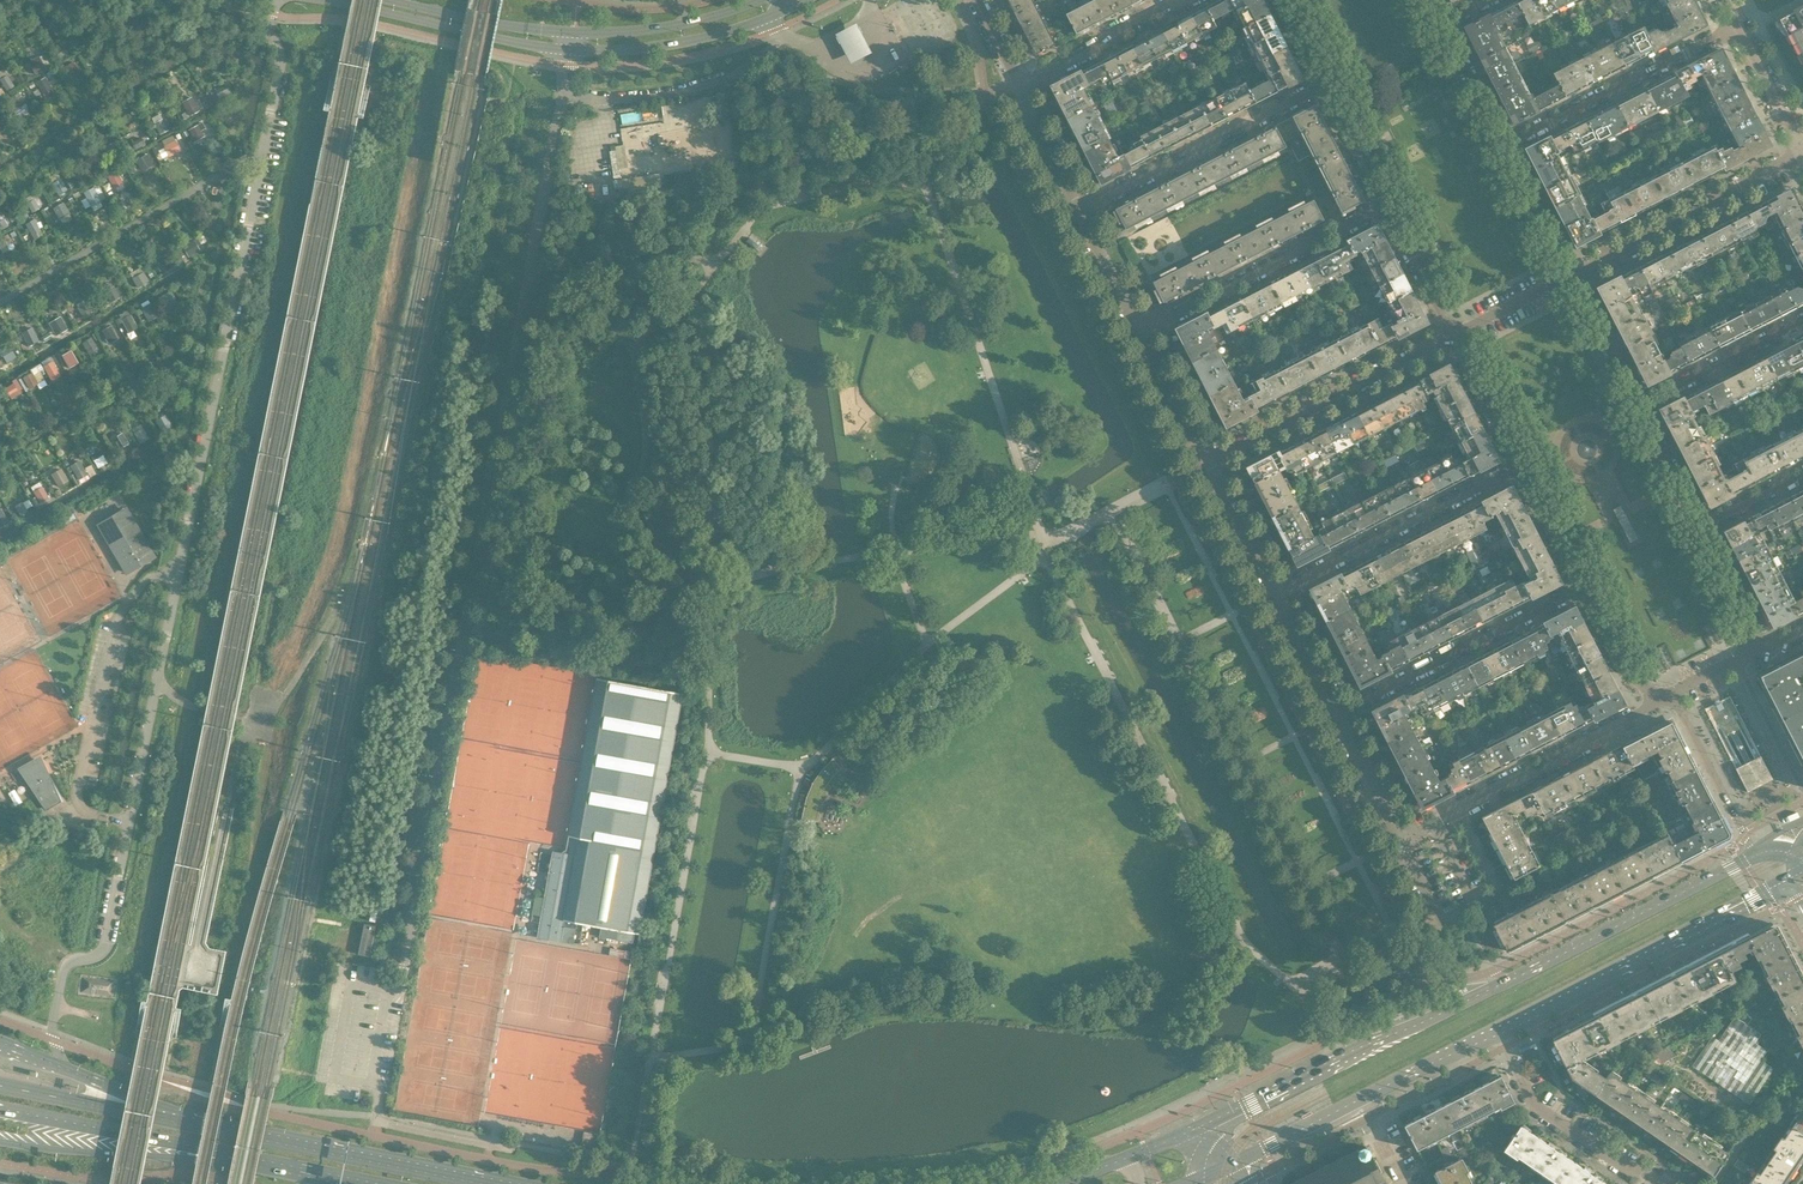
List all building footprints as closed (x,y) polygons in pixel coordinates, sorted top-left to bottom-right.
[(1021,26),(1041,16),(1032,0),(1008,0),(1021,26)] [(1076,33),(1104,19),(1095,0),(1093,0),(1066,14),(1076,33)] [(1104,19),(1131,5),(1129,0),(1095,0),(1104,19)] [(1206,8),(1212,20),(1234,9),(1229,0),(1221,0),(1206,8)] [(1261,0),(1229,0),(1234,9),(1244,28),(1269,15),(1261,0)] [(1516,1),(1522,13),(1523,16),(1528,25),(1543,17),(1534,0),(1519,0),(1516,1)] [(1543,17),(1557,10),(1552,0),(1534,0),(1543,17)] [(1557,10),(1572,2),(1571,0),(1552,0),(1557,10)] [(1638,0),(1632,0),(1641,18),(1646,16),(1638,0)] [(1667,10),(1686,0),(1662,0),(1667,10)] [(1667,10),(1674,24),(1700,10),(1695,0),(1686,0),(1667,10)] [(1516,1),(1489,15),(1494,27),(1507,20),(1513,21),(1517,19),(1523,16),(1522,13),(1516,1)] [(1617,10),(1614,3),(1607,6),(1611,13),(1617,10)] [(1626,8),(1617,12),(1618,16),(1633,9),(1631,5),(1626,8)] [(1779,20),(1791,44),(1791,45),(1795,43),(1802,58),(1802,7),(1779,20)] [(1216,28),(1212,20),(1206,8),(1191,15),(1201,35),(1202,35),(1206,43),(1215,39),(1210,31),(1216,28)] [(1700,10),(1674,24),(1676,27),(1682,38),(1707,24),(1700,10)] [(1618,16),(1617,12),(1611,15),(1615,22),(1620,19),(1618,16)] [(1659,12),(1643,21),(1646,25),(1662,16),(1659,12)] [(1191,15),(1176,23),(1187,43),(1201,35),(1191,15)] [(1285,47),(1269,15),(1244,28),(1260,59),(1285,47)] [(1489,15),(1464,28),(1472,44),(1497,31),(1494,27),(1489,15)] [(1041,16),(1021,26),(1036,55),(1055,45),(1041,16)] [(857,21),(836,31),(852,62),(873,51),(857,21)] [(1176,23),(1161,30),(1172,51),(1187,43),(1176,23)] [(1586,36),(1594,32),(1591,26),(1583,30),(1586,36)] [(1642,27),(1628,35),(1640,59),(1655,51),(1646,35),(1642,27)] [(1655,51),(1682,38),(1676,27),(1666,32),(1663,33),(1655,30),(1646,35),(1655,51)] [(1161,30),(1147,38),(1157,58),(1172,51),(1161,30)] [(1497,31),(1472,44),(1480,59),(1505,47),(1497,31)] [(1628,35),(1613,42),(1625,67),(1640,59),(1628,35)] [(1147,38),(1132,46),(1142,66),(1157,58),(1147,38)] [(1526,46),(1530,54),(1539,50),(1535,41),(1526,46)] [(1613,42),(1597,50),(1610,74),(1625,67),(1613,42)] [(121,50),(125,56),(133,52),(129,45),(121,50)] [(1132,46),(1116,54),(1127,74),(1142,66),(1132,46)] [(56,51),(60,58),(68,53),(64,47),(56,51)] [(1285,47),(1260,59),(1268,75),(1293,62),(1285,47)] [(1505,47),(1480,59),(1489,76),(1513,63),(1505,47)] [(90,52),(94,59),(101,54),(98,48),(90,52)] [(1610,74),(1597,50),(1583,58),(1595,82),(1610,74)] [(1721,50),(1696,62),(1700,71),(1699,75),(1701,77),(1728,63),(1721,50)] [(35,72),(46,66),(39,54),(28,60),(35,72)] [(1102,61),(1111,79),(1113,81),(1127,74),(1116,54),(1102,61)] [(1231,55),(1223,59),(1225,64),(1234,60),(1231,55)] [(1583,58),(1568,65),(1580,90),(1595,82),(1583,58)] [(1102,61),(1079,73),(1086,86),(1100,78),(1102,83),(1111,79),(1102,61)] [(64,67),(69,75),(78,70),(73,62),(64,67)] [(902,72),(909,68),(906,62),(899,66),(902,72)] [(1293,62),(1268,75),(1270,79),(1277,92),(1302,79),(1293,62)] [(1696,62),(1675,73),(1684,91),(1689,88),(1687,85),(1695,81),(1693,78),(1699,75),(1700,71),(1696,62)] [(1513,63),(1489,76),(1497,91),(1521,79),(1513,63)] [(1728,63),(1701,77),(1708,91),(1735,77),(1728,63)] [(1580,90),(1568,65),(1553,73),(1558,82),(1559,85),(1565,97),(1580,90)] [(1195,74),(1200,71),(1197,66),(1183,73),(1186,78),(1195,74)] [(1207,67),(1200,71),(1195,74),(1198,79),(1210,73),(1207,67)] [(7,73),(0,77),(0,79),(6,90),(14,85),(7,73)] [(1079,73),(1052,87),(1059,100),(1082,88),(1083,89),(1087,87),(1086,86),(1079,73)] [(1675,73),(1660,81),(1672,104),(1686,96),(1684,91),(1675,73)] [(37,82),(43,93),(51,88),(45,77),(37,82)] [(1735,77),(1708,91),(1714,104),(1741,90),(1735,77)] [(1270,79),(1248,90),(1255,103),(1277,92),(1270,79)] [(1521,79),(1497,91),(1505,107),(1529,95),(1521,79)] [(1660,81),(1646,88),(1657,111),(1672,104),(1660,81)] [(1245,82),(1230,90),(1240,111),(1255,103),(1248,90),(1245,82)] [(1531,99),(1537,112),(1565,97),(1559,85),(1558,82),(1551,86),(1547,88),(1546,92),(1531,99)] [(227,85),(215,91),(219,98),(230,93),(227,85)] [(1082,88),(1059,100),(1068,117),(1091,105),(1083,89),(1082,88)] [(1646,88),(1631,96),(1643,119),(1657,111),(1646,88)] [(1230,90),(1215,98),(1226,118),(1240,111),(1230,90)] [(1741,90),(1714,104),(1721,117),(1748,103),(1741,90)] [(1144,92),(1137,95),(1141,102),(1142,103),(1148,100),(1144,92)] [(24,104),(18,93),(7,99),(14,110),(24,104)] [(1141,102),(1137,95),(1137,94),(1123,101),(1127,109),(1141,102)] [(1529,95),(1505,107),(1513,124),(1537,112),(1531,99),(1529,95)] [(1631,96),(1616,104),(1628,126),(1643,119),(1631,96)] [(198,111),(196,105),(191,97),(181,102),(189,116),(191,115),(198,111)] [(1215,98),(1200,105),(1211,126),(1226,118),(1215,98)] [(1150,105),(1148,100),(1142,103),(1135,107),(1137,111),(1150,105)] [(1748,103),(1721,117),(1728,131),(1755,117),(1748,103)] [(1616,104),(1601,111),(1613,134),(1628,126),(1616,104)] [(1091,105),(1068,117),(1077,134),(1100,122),(1091,105)] [(1200,105),(1185,113),(1196,134),(1211,126),(1200,105)] [(1331,136),(1322,119),(1315,105),(1312,107),(1295,115),(1311,146),(1331,136)] [(1704,115),(1701,108),(1695,111),(1698,118),(1704,115)] [(1601,111),(1586,119),(1598,142),(1613,134),(1601,111)] [(1185,113),(1170,121),(1181,142),(1196,134),(1185,113)] [(1674,117),(1679,127),(1684,125),(1682,121),(1687,119),(1684,113),(1674,117)] [(1314,152),(1311,146),(1295,115),(1274,126),(1275,127),(1275,128),(1281,140),(1285,147),(1271,155),(1272,158),(1291,148),(1298,161),(1314,152)] [(1755,117),(1728,131),(1735,144),(1762,130),(1755,117)] [(154,123),(160,134),(168,130),(162,119),(154,123)] [(1586,119),(1571,127),(1583,149),(1598,142),(1586,119)] [(1661,120),(1650,126),(1653,132),(1646,136),(1649,141),(1668,131),(1666,126),(1664,127),(1661,120)] [(1170,121),(1155,128),(1166,149),(1181,142),(1170,121)] [(1100,122),(1077,134),(1085,151),(1109,139),(1100,122)] [(190,129),(196,139),(205,134),(199,124),(190,129)] [(1571,127),(1548,139),(1555,151),(1567,145),(1571,146),(1572,149),(1574,153),(1583,149),(1571,127)] [(1141,136),(1142,138),(1152,157),(1166,149),(1155,128),(1141,136)] [(1285,147),(1281,140),(1275,128),(1243,144),(1253,164),(1271,155),(1285,147)] [(1762,130),(1735,144),(1736,146),(1740,148),(1745,158),(1770,146),(1762,130)] [(1348,169),(1339,153),(1331,136),(1311,146),(1314,152),(1329,180),(1348,169)] [(132,142),(136,149),(145,144),(141,138),(132,142)] [(1152,157),(1142,138),(1133,143),(1136,148),(1129,151),(1126,144),(1119,148),(1123,155),(1122,155),(1129,169),(1152,157)] [(1109,139),(1085,151),(1094,168),(1117,156),(1117,155),(1109,139)] [(1548,139),(1535,145),(1534,144),(1525,149),(1530,159),(1531,158),(1536,168),(1558,156),(1555,151),(1548,139)] [(1691,147),(1697,144),(1694,139),(1688,142),(1691,147)] [(180,151),(175,140),(164,146),(169,156),(180,151)] [(1628,152),(1623,141),(1613,146),(1617,154),(1622,152),(1623,154),(1628,152)] [(121,156),(114,142),(106,146),(113,160),(121,156)] [(609,145),(610,166),(629,166),(629,144),(609,145)] [(1243,144),(1211,160),(1221,180),(1253,164),(1243,144)] [(1711,145),(1697,152),(1709,177),(1724,169),(1714,150),(1711,145)] [(1719,147),(1714,150),(1724,169),(1745,158),(1740,148),(1736,146),(1730,149),(1729,147),(1721,151),(1719,147)] [(1709,177),(1697,152),(1682,160),(1695,184),(1709,177)] [(1117,156),(1094,168),(1102,183),(1129,169),(1122,155),(1121,153),(1117,155),(1117,156)] [(1667,159),(1664,153),(1657,156),(1660,163),(1667,159)] [(152,165),(146,154),(135,161),(141,171),(152,165)] [(1558,156),(1536,168),(1546,187),(1568,175),(1558,156)] [(1594,163),(1591,158),(1585,161),(1588,166),(1594,163)] [(1211,160),(1179,177),(1189,197),(1221,180),(1211,160)] [(1695,184),(1682,160),(1668,167),(1680,192),(1695,184)] [(92,176),(87,166),(79,170),(85,180),(92,176)] [(1680,192),(1668,167),(1653,175),(1665,199),(1680,192)] [(1364,201),(1357,186),(1348,169),(1329,180),(1337,196),(1334,198),(1342,212),(1364,201)] [(108,177),(114,187),(122,183),(116,172),(108,177)] [(1570,174),(1568,175),(1546,187),(1556,206),(1578,195),(1580,194),(1570,174)] [(1665,199),(1653,175),(1638,183),(1650,207),(1665,199)] [(1179,177),(1147,193),(1157,213),(1189,197),(1179,177)] [(66,190),(62,181),(60,178),(51,183),(58,194),(66,190)] [(1607,188),(1604,182),(1598,185),(1601,191),(1607,188)] [(1650,207),(1638,183),(1623,190),(1635,215),(1650,207)] [(101,202),(94,187),(83,193),(91,207),(101,202)] [(1635,215),(1623,190),(1608,198),(1621,222),(1635,215)] [(1793,191),(1789,190),(1767,201),(1772,212),(1771,213),(1773,217),(1800,204),(1793,191)] [(1147,193),(1115,209),(1126,230),(1157,213),(1147,193)] [(1578,195),(1556,206),(1565,225),(1588,213),(1578,195)] [(1600,202),(1601,206),(1603,209),(1602,214),(1591,219),(1590,220),(1598,234),(1621,222),(1608,198),(1600,202)] [(27,203),(32,211),(38,208),(33,199),(27,203)] [(1313,199),(1281,216),(1292,237),(1324,220),(1313,199)] [(1767,201),(1746,212),(1754,228),(1763,223),(1765,215),(1771,213),(1772,212),(1767,201)] [(64,202),(62,203),(53,209),(59,220),(70,214),(64,202)] [(1773,217),(1780,230),(1802,218),(1802,210),(1800,204),(1773,217)] [(1746,212),(1731,220),(1741,240),(1756,232),(1754,228),(1746,212)] [(1588,213),(1565,225),(1571,236),(1570,237),(1575,247),(1586,242),(1585,241),(1598,234),(1590,220),(1591,219),(1588,213)] [(1281,216),(1248,233),(1259,253),(1292,237),(1281,216)] [(1780,230),(1787,243),(1802,235),(1802,218),(1780,230)] [(41,230),(34,219),(25,224),(32,235),(41,230)] [(1731,220),(1716,228),(1726,247),(1741,240),(1731,220)] [(1375,228),(1348,241),(1355,255),(1360,253),(1360,252),(1384,239),(1379,229),(1375,228)] [(1716,228),(1701,235),(1711,255),(1726,247),(1716,228)] [(1248,233),(1217,249),(1227,270),(1259,253),(1248,233)] [(11,242),(7,235),(0,239),(0,248),(11,242)] [(1701,235),(1685,243),(1695,263),(1711,255),(1701,235)] [(1787,243),(1793,255),(1802,250),(1802,235),(1787,243)] [(1384,239),(1360,252),(1360,253),(1369,269),(1393,256),(1384,239)] [(200,250),(195,242),(194,240),(182,247),(188,257),(192,255),(200,250)] [(1351,258),(1355,255),(1348,241),(1328,252),(1340,275),(1351,269),(1348,262),(1352,260),(1351,258)] [(1685,243),(1670,251),(1680,271),(1695,263),(1685,243)] [(1217,249),(1184,266),(1195,286),(1227,270),(1217,249)] [(1793,255),(1800,269),(1802,267),(1802,250),(1793,255)] [(171,254),(179,268),(184,265),(176,251),(171,254)] [(1670,251),(1655,259),(1665,279),(1680,271),(1670,251)] [(1328,252),(1314,259),(1326,282),(1340,275),(1328,252)] [(1739,263),(1734,253),(1726,257),(1731,267),(1739,263)] [(1393,256),(1369,269),(1378,286),(1402,274),(1393,256)] [(162,264),(166,270),(174,265),(171,259),(162,264)] [(1314,259),(1299,267),(1311,290),(1326,282),(1314,259)] [(1655,259),(1640,267),(1648,283),(1650,287),(1665,279),(1655,259)] [(1184,266),(1153,282),(1163,302),(1195,286),(1184,266)] [(1299,267),(1284,274),(1296,298),(1311,290),(1299,267)] [(1640,267),(1619,277),(1625,289),(1626,289),(1632,285),(1639,288),(1648,283),(1640,267)] [(1698,278),(1705,274),(1702,269),(1695,273),(1698,278)] [(149,282),(143,272),(132,278),(137,288),(147,283),(149,282)] [(1738,284),(1749,278),(1746,273),(1735,279),(1738,284)] [(1284,274),(1269,282),(1281,306),(1296,298),(1284,274)] [(1402,274),(1378,286),(1387,304),(1411,291),(1402,274)] [(1619,277),(1601,287),(1598,288),(1607,307),(1629,295),(1626,289),(1625,289),(1619,277)] [(183,285),(186,290),(194,285),(191,280),(183,285)] [(1269,282),(1254,290),(1267,313),(1281,306),(1269,282)] [(1669,287),(1673,295),(1678,293),(1674,284),(1669,287)] [(104,292),(110,302),(119,297),(113,286),(104,292)] [(1786,291),(1795,308),(1802,304),(1802,288),(1795,286),(1786,291)] [(1784,287),(1770,295),(1780,316),(1795,308),(1786,291),(1784,287)] [(1334,288),(1328,291),(1331,296),(1337,293),(1334,288)] [(1710,298),(1718,294),(1716,289),(1708,293),(1710,298)] [(1254,290),(1240,297),(1252,321),(1267,313),(1254,290)] [(1343,297),(1349,309),(1362,303),(1356,290),(1343,297)] [(1411,291),(1387,304),(1395,320),(1396,321),(1420,308),(1411,291)] [(159,298),(163,304),(171,299),(167,293),(159,298)] [(1629,295),(1607,307),(1617,325),(1640,314),(1630,295),(1629,295)] [(1770,295),(1754,303),(1765,324),(1780,316),(1770,295)] [(1240,297),(1225,305),(1237,329),(1252,321),(1240,297)] [(78,308),(83,318),(92,314),(86,303),(78,308)] [(158,316),(150,303),(141,308),(149,321),(158,316)] [(1298,306),(1301,313),(1307,310),(1304,303),(1298,306)] [(1754,303),(1739,310),(1749,332),(1765,324),(1754,303)] [(1674,315),(1688,308),(1686,304),(1672,311),(1674,315)] [(1225,305),(1205,315),(1213,330),(1221,326),(1226,334),(1237,329),(1225,305)] [(1396,321),(1395,320),(1390,322),(1398,337),(1424,324),(1425,319),(1420,308),(1396,321)] [(1739,310),(1723,318),(1734,339),(1749,332),(1739,310)] [(1642,313),(1640,314),(1617,325),(1627,345),(1650,333),(1652,332),(1642,313)] [(138,328),(130,315),(121,319),(129,333),(138,328)] [(1205,315),(1177,329),(1185,343),(1208,331),(1208,333),(1213,330),(1205,315)] [(1274,318),(1268,321),(1271,328),(1277,325),(1274,318)] [(1377,318),(1360,327),(1373,350),(1398,337),(1390,322),(1382,327),(1377,318)] [(1723,318),(1708,326),(1719,347),(1734,339),(1723,318)] [(53,329),(57,335),(65,331),(62,324),(53,329)] [(118,339),(111,326),(102,331),(109,344),(118,339)] [(1708,326),(1693,334),(1704,355),(1719,347),(1708,326)] [(39,341),(33,327),(21,332),(27,347),(39,341)] [(1373,350),(1360,327),(1352,331),(1364,355),(1373,350)] [(1208,331),(1185,343),(1193,360),(1216,348),(1208,333),(1208,331)] [(1352,331),(1337,339),(1349,363),(1364,355),(1352,331)] [(1650,333),(1627,345),(1637,364),(1659,353),(1660,353),(1650,333)] [(1678,341),(1680,346),(1689,363),(1704,355),(1693,334),(1678,341)] [(1795,340),(1802,356),(1802,336),(1795,340)] [(98,350),(91,337),(82,343),(89,355),(98,350)] [(1337,339),(1322,347),(1334,370),(1349,363),(1337,339)] [(1780,348),(1792,371),(1802,365),(1802,356),(1795,340),(1780,348)] [(10,344),(0,350),(8,364),(18,357),(10,344)] [(1669,357),(1663,360),(1662,360),(1669,373),(1689,363),(1680,346),(1671,350),(1669,357)] [(1322,347),(1307,354),(1319,378),(1334,370),(1322,347)] [(1216,348),(1193,360),(1202,377),(1225,365),(1216,348)] [(1780,348),(1765,356),(1777,379),(1792,371),(1780,348)] [(78,364),(70,350),(62,355),(66,361),(70,369),(78,364)] [(1269,354),(1275,366),(1279,365),(1273,352),(1269,354)] [(1659,353),(1637,364),(1647,384),(1669,373),(1662,360),(1663,360),(1659,353)] [(1307,354),(1292,362),(1304,386),(1319,378),(1307,354)] [(1765,356),(1749,364),(1761,387),(1777,379),(1765,356)] [(60,376),(51,361),(43,366),(52,381),(60,376)] [(1292,362),(1277,370),(1290,393),(1304,386),(1292,362)] [(1749,364),(1735,371),(1747,394),(1761,387),(1749,364)] [(1225,365),(1202,377),(1211,395),(1234,383),(1225,365)] [(1446,367),(1419,380),(1427,395),(1432,393),(1432,392),(1456,379),(1450,368),(1446,367)] [(1277,370),(1262,377),(1275,401),(1290,393),(1277,370)] [(1735,371),(1720,379),(1732,402),(1747,394),(1735,371)] [(38,384),(32,372),(23,378),(29,389),(38,384)] [(1256,392),(1248,396),(1256,411),(1275,401),(1262,377),(1252,383),(1256,392)] [(1800,382),(1798,377),(1792,380),(1795,385),(1800,382)] [(1432,392),(1432,393),(1441,409),(1465,396),(1456,379),(1432,392)] [(1720,379),(1705,386),(1717,410),(1732,402),(1720,379)] [(1419,380),(1403,389),(1416,413),(1425,408),(1423,403),(1427,401),(1428,398),(1427,395),(1419,380)] [(22,390),(17,381),(5,388),(12,399),(22,393),(20,391),(22,390)] [(1234,383),(1211,395),(1220,412),(1243,400),(1243,399),(1234,383)] [(1705,386),(1683,398),(1689,411),(1690,411),(1701,405),(1704,406),(1706,409),(1709,414),(1717,410),(1705,386)] [(1403,389),(1388,397),(1400,421),(1416,413),(1403,389)] [(1771,398),(1768,392),(1762,395),(1765,401),(1771,398)] [(1243,400),(1220,412),(1227,425),(1256,411),(1248,396),(1243,399),(1243,400)] [(1465,396),(1441,409),(1449,426),(1474,413),(1465,396)] [(1388,397),(1372,405),(1384,429),(1400,421),(1388,397)] [(1683,398),(1663,408),(1660,410),(1670,428),(1693,416),(1690,411),(1689,411),(1683,398)] [(1372,405),(1356,413),(1368,437),(1384,429),(1372,405)] [(1741,414),(1738,408),(1733,411),(1735,416),(1741,414)] [(1356,413),(1341,421),(1353,445),(1368,437),(1356,413)] [(1474,413),(1449,426),(1458,442),(1482,430),(1474,413)] [(1771,417),(1779,432),(1784,429),(1787,428),(1784,422),(1781,424),(1776,414),(1771,417)] [(1693,416),(1670,428),(1680,447),(1703,436),(1693,416)] [(166,418),(158,423),(163,431),(171,426),(166,418)] [(1341,421),(1325,429),(1337,453),(1353,445),(1341,421)] [(1717,430),(1714,424),(1708,427),(1711,433),(1717,430)] [(1787,435),(1799,459),(1802,457),(1802,429),(1802,427),(1787,435)] [(142,428),(134,433),(140,444),(148,439),(142,428)] [(1325,429),(1309,437),(1322,461),(1337,453),(1325,429)] [(1482,430),(1458,442),(1466,458),(1467,459),(1491,447),(1482,430)] [(119,440),(116,442),(120,448),(128,443),(122,435),(117,438),(119,440)] [(1705,435),(1703,436),(1680,447),(1689,466),(1712,455),(1714,454),(1705,435)] [(1799,459),(1787,435),(1772,443),(1785,467),(1799,459)] [(1309,437),(1294,445),(1306,469),(1322,461),(1309,437)] [(1428,438),(1413,446),(1417,452),(1431,445),(1428,438)] [(1772,443),(1757,450),(1770,475),(1785,467),(1772,443)] [(1306,469),(1294,445),(1277,453),(1285,469),(1286,470),(1290,472),(1291,471),(1295,480),(1304,476),(1302,471),(1306,469)] [(1720,448),(1724,456),(1729,454),(1725,445),(1720,448)] [(1467,459),(1466,458),(1461,461),(1469,476),(1495,462),(1497,458),(1491,447),(1467,459)] [(1757,450),(1742,458),(1755,482),(1770,475),(1757,450)] [(1277,453),(1248,468),(1256,483),(1280,471),(1280,472),(1285,469),(1277,453)] [(1712,455),(1689,466),(1699,486),(1722,474),(1712,455)] [(102,456),(94,461),(98,467),(106,463),(102,456)] [(1449,456),(1441,461),(1453,484),(1469,476),(1461,461),(1459,459),(1456,458),(1452,460),(1449,456)] [(1738,470),(1736,473),(1725,479),(1724,479),(1732,494),(1755,482),(1742,458),(1734,462),(1738,470)] [(87,475),(79,461),(70,466),(79,479),(87,475)] [(1441,461),(1425,469),(1437,492),(1453,484),(1441,461)] [(58,487),(69,481),(61,468),(50,475),(58,487)] [(1425,469),(1409,477),(1421,500),(1437,492),(1425,469)] [(1280,471),(1256,483),(1265,499),(1288,487),(1280,472),(1280,471)] [(1722,474),(1699,486),(1710,506),(1732,494),(1724,479),(1725,479),(1722,474)] [(1409,477),(1393,485),(1405,508),(1421,500),(1409,477)] [(1634,481),(1583,507),(1744,811),(1791,787),(1634,481)] [(1393,485),(1378,493),(1390,516),(1405,508),(1393,485)] [(42,487),(33,492),(39,503),(48,498),(42,487)] [(1288,487),(1265,499),(1273,516),(1297,504),(1288,487)] [(1508,488),(1482,502),(1489,516),(1495,512),(1496,513),(1519,501),(1513,489),(1508,488)] [(1378,493),(1362,502),(1374,525),(1390,516),(1378,493)] [(1783,500),(1793,520),(1802,515),(1802,503),(1798,493),(1783,500)] [(1783,500),(1768,508),(1777,525),(1779,528),(1793,520),(1783,500)] [(1519,501),(1496,513),(1504,529),(1527,517),(1519,501)] [(1362,502),(1347,510),(1359,533),(1374,525),(1362,502)] [(1482,502),(1463,512),(1475,535),(1482,532),(1480,528),(1484,526),(1482,522),(1490,518),(1489,516),(1482,502)] [(22,503),(16,506),(20,515),(27,511),(22,503)] [(1297,504),(1273,516),(1282,533),(1305,521),(1297,504)] [(1768,508),(1744,520),(1749,531),(1756,527),(1757,528),(1765,524),(1768,529),(1777,525),(1768,508)] [(112,548),(126,572),(153,557),(125,509),(102,523),(115,546),(112,548)] [(1347,510),(1331,518),(1343,541),(1359,533),(1347,510)] [(1463,512),(1448,519),(1460,543),(1475,535),(1463,512)] [(1527,517),(1504,529),(1513,546),(1536,535),(1527,517)] [(1318,532),(1319,534),(1327,549),(1343,541),(1331,518),(1321,523),(1324,527),(1319,529),(1318,532)] [(1448,519),(1433,527),(1446,550),(1460,543),(1448,519)] [(1744,520),(1726,530),(1723,531),(1731,547),(1756,534),(1759,532),(1757,528),(1756,527),(1749,531),(1744,520)] [(1305,521),(1282,533),(1290,550),(1314,538),(1313,537),(1305,521)] [(1433,527),(1418,535),(1430,558),(1446,550),(1433,527)] [(1500,538),(1495,528),(1489,531),(1494,541),(1500,538)] [(1314,538),(1290,550),(1298,564),(1327,549),(1319,534),(1313,537),(1314,538)] [(1756,534),(1731,547),(1738,560),(1763,547),(1766,545),(1763,540),(1761,542),(1756,534)] [(1418,535),(1403,542),(1416,566),(1430,558),(1418,535)] [(1536,535),(1513,546),(1521,563),(1544,551),(1536,535)] [(1477,549),(1486,544),(1484,539),(1474,543),(1477,549)] [(1403,542),(1388,550),(1401,574),(1416,566),(1403,542)] [(1763,547),(1738,560),(1744,573),(1770,559),(1773,558),(1770,553),(1767,555),(1763,547)] [(1388,550),(1374,557),(1385,582),(1401,574),(1388,550)] [(1544,551),(1521,563),(1529,579),(1530,580),(1553,568),(1544,551)] [(1374,557),(1359,565),(1370,589),(1385,582),(1374,557)] [(1770,559),(1744,573),(1751,585),(1776,572),(1779,570),(1777,566),(1774,567),(1770,559)] [(1518,571),(1514,562),(1507,565),(1506,561),(1501,563),(1503,568),(1508,566),(1512,573),(1518,571)] [(1359,565),(1339,575),(1347,590),(1348,592),(1356,588),(1358,591),(1362,590),(1364,593),(1370,589),(1359,565)] [(1553,568),(1530,580),(1529,579),(1524,581),(1532,597),(1558,584),(1561,583),(1559,579),(1553,568)] [(1776,572),(1751,585),(1758,599),(1783,586),(1786,585),(1783,580),(1780,581),(1778,578),(1779,577),(1776,572)] [(1339,575),(1311,590),(1318,604),(1341,592),(1341,593),(1347,590),(1339,575)] [(1508,579),(1501,583),(1513,607),(1532,597),(1524,581),(1524,580),(1515,584),(1513,581),(1510,582),(1508,579)] [(1472,590),(1468,583),(1464,585),(1467,591),(1466,591),(1468,595),(1471,593),(1470,591),(1472,590)] [(1513,607),(1501,583),(1485,591),(1497,615),(1513,607)] [(1783,586),(1758,599),(1764,612),(1792,597),(1790,592),(1787,594),(1783,586)] [(1800,598),(1794,601),(1795,602),(1787,606),(1792,617),(1802,611),(1802,590),(1800,591),(1801,593),(1802,597),(1800,598)] [(1485,591),(1470,599),(1482,623),(1497,615),(1485,591)] [(1341,592),(1318,604),(1327,621),(1350,609),(1341,593),(1341,592)] [(1792,597),(1764,612),(1771,624),(1775,626),(1792,617),(1787,606),(1795,602),(1794,601),(1792,597)] [(1439,599),(1430,604),(1433,610),(1442,605),(1439,599)] [(1482,623),(1470,599),(1455,607),(1467,631),(1482,623)] [(1455,607),(1440,615),(1453,638),(1467,631),(1455,607)] [(1350,609),(1327,621),(1336,638),(1358,626),(1350,609)] [(1571,609),(1545,623),(1552,637),(1558,635),(1557,634),(1581,621),(1575,611),(1571,609)] [(1440,615),(1425,623),(1438,646),(1453,638),(1440,615)] [(1581,621),(1557,634),(1558,635),(1566,651),(1590,639),(1581,621)] [(1425,623),(1410,630),(1422,654),(1438,646),(1425,623)] [(1545,623),(1526,633),(1538,656),(1545,653),(1543,649),(1547,647),(1546,643),(1550,641),(1549,639),(1552,637),(1545,623)] [(1358,626),(1336,638),(1345,655),(1367,643),(1358,626)] [(1422,654),(1410,630),(1396,638),(1408,661),(1422,654)] [(1526,633),(1510,640),(1523,664),(1538,656),(1526,633)] [(1380,655),(1381,656),(1389,671),(1408,661),(1396,638),(1389,642),(1390,645),(1387,647),(1389,651),(1380,655)] [(1590,639),(1566,651),(1575,668),(1599,656),(1590,639)] [(1510,640),(1496,648),(1508,672),(1523,664),(1510,640)] [(1367,643),(1345,655),(1353,672),(1376,660),(1376,659),(1367,643)] [(1496,648),(1480,656),(1492,680),(1508,672),(1496,648)] [(1794,676),(1802,672),(1802,651),(1758,674),(1760,679),(1759,679),(1764,691),(1794,676)] [(1376,660),(1353,672),(1360,686),(1389,671),(1381,656),(1376,659),(1376,660)] [(1480,656),(1466,664),(1478,687),(1492,680),(1480,656)] [(1599,656),(1575,668),(1583,685),(1607,672),(1599,656)] [(1466,664),(1450,672),(1462,695),(1478,687),(1466,664)] [(1524,674),(1527,680),(1532,678),(1529,671),(1524,674)] [(1450,672),(1435,679),(1447,703),(1462,695),(1450,672)] [(1607,672),(1583,685),(1592,701),(1616,689),(1607,672)] [(1794,676),(1764,691),(1772,706),(1802,691),(1794,676)] [(682,693),(599,678),(598,678),(569,835),(566,850),(562,852),(562,853),(554,852),(538,937),(573,943),(577,922),(601,927),(599,937),(633,943),(634,933),(639,934),(656,840),(682,693)] [(1435,679),(1420,687),(1433,711),(1447,703),(1435,679)] [(1420,687),(1401,697),(1409,711),(1413,709),(1414,711),(1418,709),(1420,712),(1424,710),(1427,714),(1433,711),(1420,687)] [(1616,689),(1592,701),(1593,703),(1588,706),(1595,718),(1620,705),(1622,701),(1616,689)] [(1772,706),(1780,721),(1802,709),(1802,694),(1802,691),(1772,706)] [(1401,697),(1373,711),(1381,725),(1404,714),(1409,711),(1401,697)] [(1570,701),(1564,705),(1576,728),(1595,718),(1588,706),(1587,703),(1583,706),(1582,704),(1579,706),(1577,703),(1572,705),(1570,701)] [(1576,728),(1564,705),(1549,712),(1561,736),(1576,728)] [(1780,721),(1787,736),(1802,728),(1802,709),(1780,721)] [(1561,736),(1549,712),(1534,720),(1546,743),(1561,736)] [(1404,714),(1381,725),(1389,742),(1412,730),(1404,714)] [(1546,743),(1534,720),(1519,728),(1531,751),(1546,743)] [(1669,720),(1647,732),(1655,748),(1680,736),(1675,727),(1672,728),(1669,720)] [(1519,728),(1502,736),(1514,760),(1531,751),(1519,728)] [(1787,736),(1802,765),(1802,728),(1787,736)] [(1412,730),(1389,742),(1398,759),(1421,747),(1412,730)] [(1647,732),(1625,743),(1621,745),(1632,766),(1635,764),(1644,780),(1659,772),(1660,771),(1658,767),(1651,753),(1657,750),(1655,748),(1647,732)] [(1514,760),(1502,736),(1488,744),(1500,767),(1514,760)] [(1680,736),(1655,748),(1657,750),(1651,753),(1658,767),(1688,751),(1680,736)] [(1488,744),(1473,751),(1486,775),(1500,767),(1488,744)] [(1621,745),(1606,753),(1618,777),(1633,769),(1632,766),(1621,745)] [(1421,747),(1398,759),(1407,776),(1430,764),(1421,747)] [(1473,751),(1458,759),(1471,782),(1486,775),(1473,751)] [(1688,751),(1658,767),(1660,771),(1659,772),(1661,776),(1662,775),(1666,783),(1670,781),(1696,767),(1688,751)] [(1606,753),(1591,760),(1603,784),(1618,777),(1606,753)] [(40,755),(16,768),(32,791),(44,811),(63,801),(52,782),(40,755)] [(1448,776),(1444,778),(1451,792),(1471,782),(1458,759),(1452,762),(1454,766),(1450,769),(1452,772),(1447,775),(1448,776)] [(1591,760),(1577,768),(1589,792),(1603,784),(1591,760)] [(1430,764),(1407,776),(1416,793),(1439,781),(1430,764)] [(1696,767),(1670,781),(1666,783),(1658,787),(1662,794),(1664,793),(1665,795),(1668,793),(1671,792),(1674,799),(1704,783),(1696,767)] [(1577,768),(1561,776),(1573,800),(1589,792),(1577,768)] [(1561,776),(1546,784),(1558,807),(1573,800),(1561,776)] [(1439,781),(1416,793),(1423,807),(1451,792),(1444,778),(1439,781)] [(1674,799),(1671,800),(1666,803),(1669,808),(1673,806),(1677,804),(1680,810),(1676,812),(1672,814),(1674,818),(1712,799),(1704,783),(1674,799)] [(1532,791),(1542,811),(1544,815),(1558,807),(1546,784),(1532,791)] [(1532,791),(1507,804),(1512,815),(1513,814),(1522,810),(1525,816),(1536,811),(1537,814),(1542,811),(1532,791)] [(1658,799),(1648,804),(1655,817),(1665,811),(1658,799)] [(1712,799),(1674,818),(1671,820),(1673,822),(1680,836),(1696,828),(1721,815),(1712,799)] [(1507,804),(1482,817),(1490,833),(1516,819),(1513,814),(1512,815),(1507,804)] [(1721,815),(1696,828),(1708,849),(1729,838),(1730,833),(1721,815)] [(1516,819),(1490,833),(1498,848),(1524,834),(1516,819)] [(1673,822),(1671,820),(1662,824),(1666,832),(1682,862),(1708,849),(1696,828),(1680,836),(1673,822)] [(1682,862),(1666,832),(1651,839),(1667,870),(1682,862)] [(1524,834),(1498,848),(1506,863),(1532,850),(1524,834)] [(1549,834),(1542,838),(1544,842),(1552,839),(1549,834)] [(1667,870),(1651,839),(1637,847),(1653,877),(1667,870)] [(1653,877),(1637,847),(1622,854),(1638,884),(1653,877)] [(1539,865),(1532,850),(1506,863),(1514,879),(1539,865)] [(1638,884),(1622,854),(1608,862),(1624,892),(1638,884)] [(1624,892),(1608,862),(1593,869),(1609,900),(1624,892)] [(1609,900),(1593,869),(1579,876),(1595,907),(1609,900)] [(1595,907),(1579,876),(1564,884),(1580,914),(1595,907)] [(1580,914),(1564,884),(1550,891),(1566,922),(1580,914)] [(1566,922),(1550,891),(1535,899),(1551,929),(1566,922)] [(533,912),(541,914),(545,897),(536,895),(533,912)] [(1551,929),(1535,899),(1521,906),(1537,937),(1551,929)] [(1537,937),(1521,906),(1506,914),(1522,944),(1537,937)] [(376,922),(378,908),(373,907),(370,921),(376,922)] [(1522,944),(1506,914),(1493,921),(1494,923),(1492,924),(1506,950),(1508,949),(1509,951),(1522,944)] [(1772,923),(1747,936),(1752,945),(1750,949),(1747,951),(1749,956),(1753,953),(1783,938),(1777,925),(1772,923)] [(376,926),(365,924),(359,954),(370,956),(376,926)] [(1743,973),(1739,967),(1737,962),(1744,958),(1742,954),(1747,951),(1750,949),(1752,945),(1747,936),(1719,951),(1729,972),(1733,979),(1743,973)] [(1380,949),(1392,943),(1389,938),(1377,944),(1380,949)] [(1783,938),(1753,953),(1760,967),(1791,951),(1783,938)] [(623,957),(624,950),(610,948),(609,955),(623,957)] [(631,959),(632,952),(625,950),(624,957),(631,959)] [(1719,951),(1704,959),(1720,988),(1734,981),(1733,979),(1729,972),(1719,951)] [(1791,951),(1760,967),(1768,982),(1798,967),(1791,951)] [(1704,959),(1689,967),(1704,996),(1720,988),(1704,959)] [(1689,967),(1673,975),(1689,1005),(1704,996),(1689,967)] [(1768,982),(1776,997),(1802,983),(1802,976),(1798,967),(1768,982)] [(1673,975),(1658,983),(1673,1013),(1689,1005),(1673,975)] [(1658,983),(1642,991),(1658,1021),(1673,1013),(1658,983)] [(1776,997),(1784,1012),(1802,1002),(1802,983),(1776,997)] [(1642,991),(1627,998),(1643,1029),(1658,1021),(1642,991)] [(1627,998),(1612,1006),(1628,1037),(1643,1029),(1627,998)] [(1784,1012),(1791,1026),(1802,1020),(1802,1002),(1784,1012)] [(1612,1006),(1596,1014),(1612,1045),(1628,1037),(1612,1006)] [(1596,1014),(1581,1022),(1597,1053),(1612,1045),(1596,1014)] [(1711,1078),(1737,1096),(1767,1051),(1754,1043),(1760,1034),(1735,1016),(1704,1061),(1717,1070),(1711,1078)] [(1791,1026),(1799,1042),(1802,1039),(1802,1020),(1791,1026)] [(1700,1027),(1697,1021),(1691,1024),(1694,1031),(1700,1027)] [(1581,1022),(1566,1030),(1580,1058),(1582,1057),(1584,1060),(1597,1053),(1581,1022)] [(1566,1030),(1552,1037),(1553,1039),(1552,1040),(1567,1069),(1580,1062),(1580,1058),(1566,1030)] [(1654,1067),(1674,1057),(1668,1046),(1646,1058),(1648,1063),(1654,1067)] [(1582,1067),(1580,1062),(1567,1069),(1572,1078),(1595,1094),(1605,1080),(1584,1066),(1582,1067)] [(1658,1076),(1649,1069),(1646,1074),(1655,1080),(1658,1076)] [(1610,1073),(1605,1080),(1595,1094),(1604,1100),(1603,1102),(1611,1107),(1627,1084),(1610,1073)] [(1514,1102),(1501,1075),(1481,1086),(1494,1110),(1499,1107),(1501,1109),(1514,1102)] [(1667,1082),(1658,1076),(1655,1080),(1664,1086),(1667,1082)] [(1627,1084),(1611,1107),(1619,1113),(1620,1111),(1629,1118),(1644,1096),(1627,1084)] [(1481,1086),(1460,1097),(1443,1105),(1456,1130),(1494,1110),(1481,1086)] [(1691,1098),(1682,1092),(1679,1097),(1688,1103),(1691,1098)] [(1644,1096),(1629,1118),(1637,1123),(1636,1125),(1645,1130),(1661,1107),(1644,1096)] [(1700,1105),(1691,1098),(1688,1103),(1697,1109),(1700,1105)] [(1443,1105),(1421,1116),(1404,1125),(1417,1150),(1456,1130),(1443,1105)] [(1661,1107),(1645,1130),(1653,1136),(1654,1134),(1663,1140),(1677,1119),(1661,1107)] [(1800,1108),(1795,1115),(1798,1117),(1791,1126),(1802,1135),(1802,1110),(1800,1108)] [(1725,1122),(1716,1116),(1713,1121),(1721,1127),(1725,1122)] [(1677,1119),(1663,1140),(1671,1146),(1670,1148),(1679,1153),(1694,1130),(1677,1119)] [(1734,1128),(1725,1122),(1721,1127),(1731,1133),(1734,1128)] [(1539,1138),(1522,1126),(1521,1125),(1504,1150),(1517,1159),(1518,1157),(1524,1161),(1539,1138)] [(1791,1126),(1784,1136),(1782,1135),(1777,1142),(1800,1158),(1802,1153),(1802,1135),(1791,1126)] [(1694,1130),(1679,1153),(1686,1159),(1687,1157),(1696,1164),(1711,1142),(1694,1130)] [(584,1131),(582,1145),(596,1148),(598,1134),(584,1131)] [(1554,1148),(1539,1138),(1524,1161),(1558,1183),(1559,1183),(1574,1162),(1554,1148)] [(1711,1142),(1696,1164),(1705,1169),(1704,1171),(1711,1176),(1712,1174),(1713,1175),(1728,1153),(1711,1142)] [(1800,1158),(1777,1142),(1772,1148),(1775,1150),(1767,1161),(1789,1177),(1795,1169),(1793,1168),(1800,1158)] [(1383,1181),(1384,1181),(1385,1181),(1370,1152),(1369,1152),(1366,1146),(1358,1150),(1357,1148),(1356,1148),(1357,1149),(1348,1154),(1347,1153),(1336,1159),(1336,1160),(1327,1165),(1326,1164),(1315,1169),(1315,1171),(1306,1175),(1306,1174),(1305,1175),(1305,1176),(1296,1181),(1295,1179),(1294,1180),(1295,1181),(1289,1183),(1377,1183),(1383,1181)] [(1447,1146),(1441,1149),(1446,1157),(1451,1155),(1447,1146)] [(1436,1173),(1441,1183),(1472,1183),(1466,1172),(1469,1171),(1461,1157),(1435,1171),(1436,1173)] [(1789,1177),(1767,1161),(1759,1173),(1756,1171),(1752,1177),(1762,1183),(1782,1183),(1783,1183),(1784,1183),(1789,1177)] [(1590,1173),(1574,1162),(1559,1183),(1606,1183),(1590,1173)]
